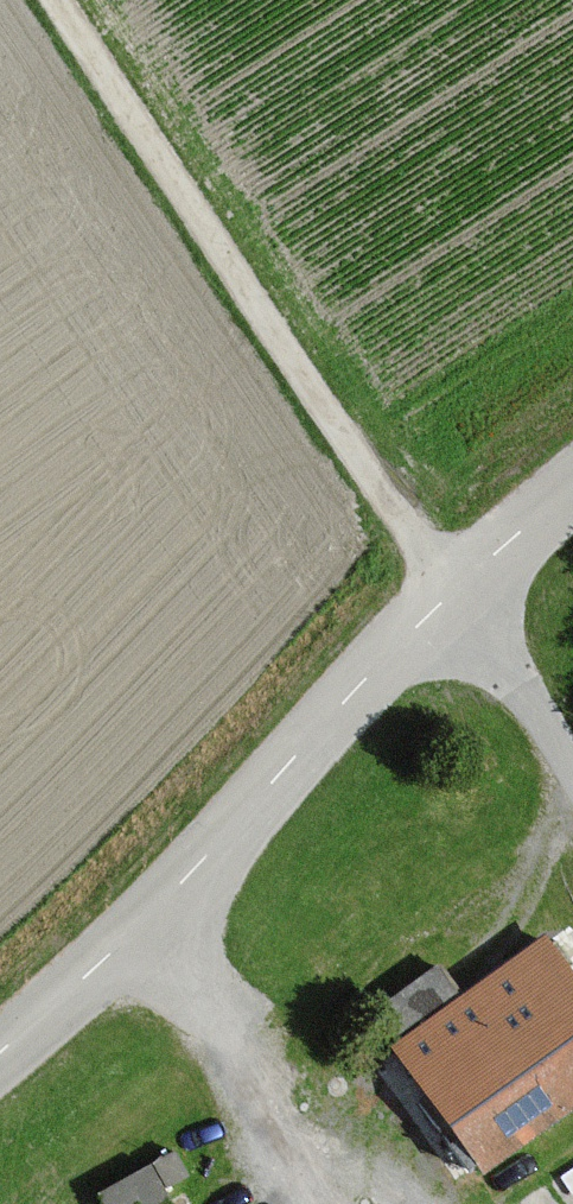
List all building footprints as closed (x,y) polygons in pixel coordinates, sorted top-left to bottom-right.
[(400,1051),(482,1163),(572,1097),(572,982),(545,944),(400,1051)] [(185,1174),(193,1171),(181,1142),(112,1171),(126,1203),(197,1203),(185,1174)]
